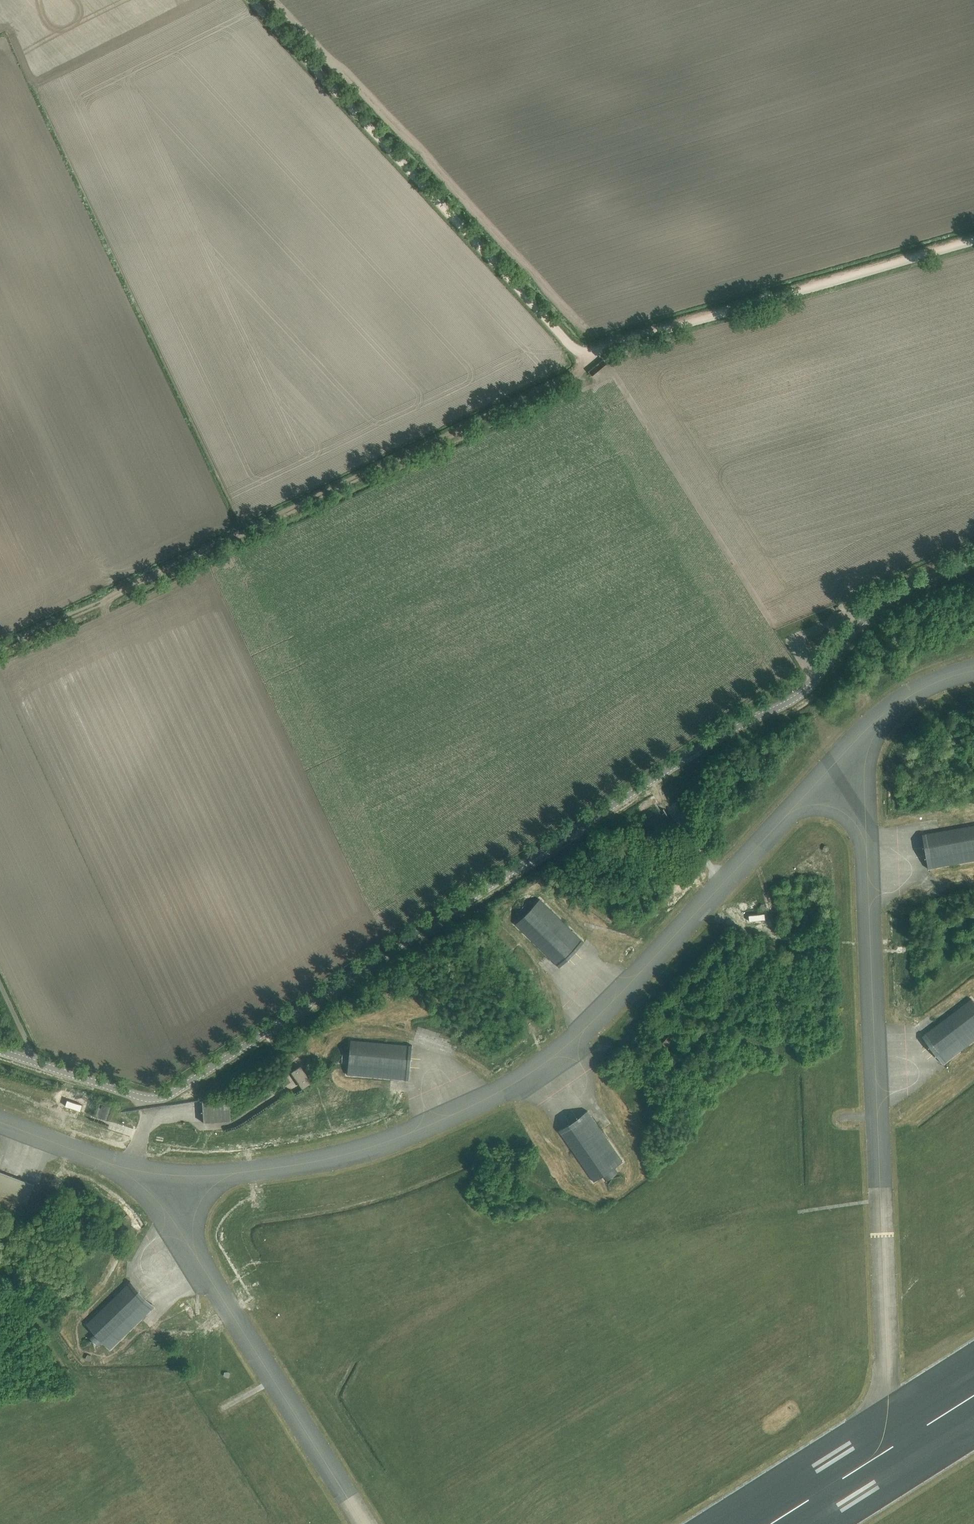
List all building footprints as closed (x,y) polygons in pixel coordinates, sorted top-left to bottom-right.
[(655,804),(654,805),(674,834),(655,804)] [(939,831),(922,834),(928,869),(973,861),(973,825),(939,831)] [(584,942),(540,899),(533,906),(528,901),(518,912),(522,917),(515,924),(547,955),(559,967),(584,942)] [(973,1041),(973,1002),(971,999),(935,1026),(922,1036),(943,1064),(973,1041)] [(674,1040),(669,1036),(663,1043),(668,1048),(674,1040)] [(342,1064),(348,1064),(347,1074),(409,1080),(412,1045),(351,1039),(350,1049),(343,1048),(342,1064)] [(312,1082),(301,1066),(292,1072),(303,1088),(312,1082)] [(204,1123),(205,1123),(206,1122),(231,1120),(230,1099),(204,1100),(204,1099),(202,1099),(204,1123)] [(601,1130),(588,1111),(559,1131),(594,1182),(602,1176),(606,1182),(618,1173),(614,1167),(623,1162),(601,1130)] [(85,1112),(84,1113),(118,1124),(118,1123),(85,1112)] [(27,1204),(35,1184),(0,1171),(0,1193),(27,1204)] [(92,1331),(87,1335),(98,1346),(103,1342),(110,1349),(155,1306),(130,1281),(86,1323),(92,1331)]
